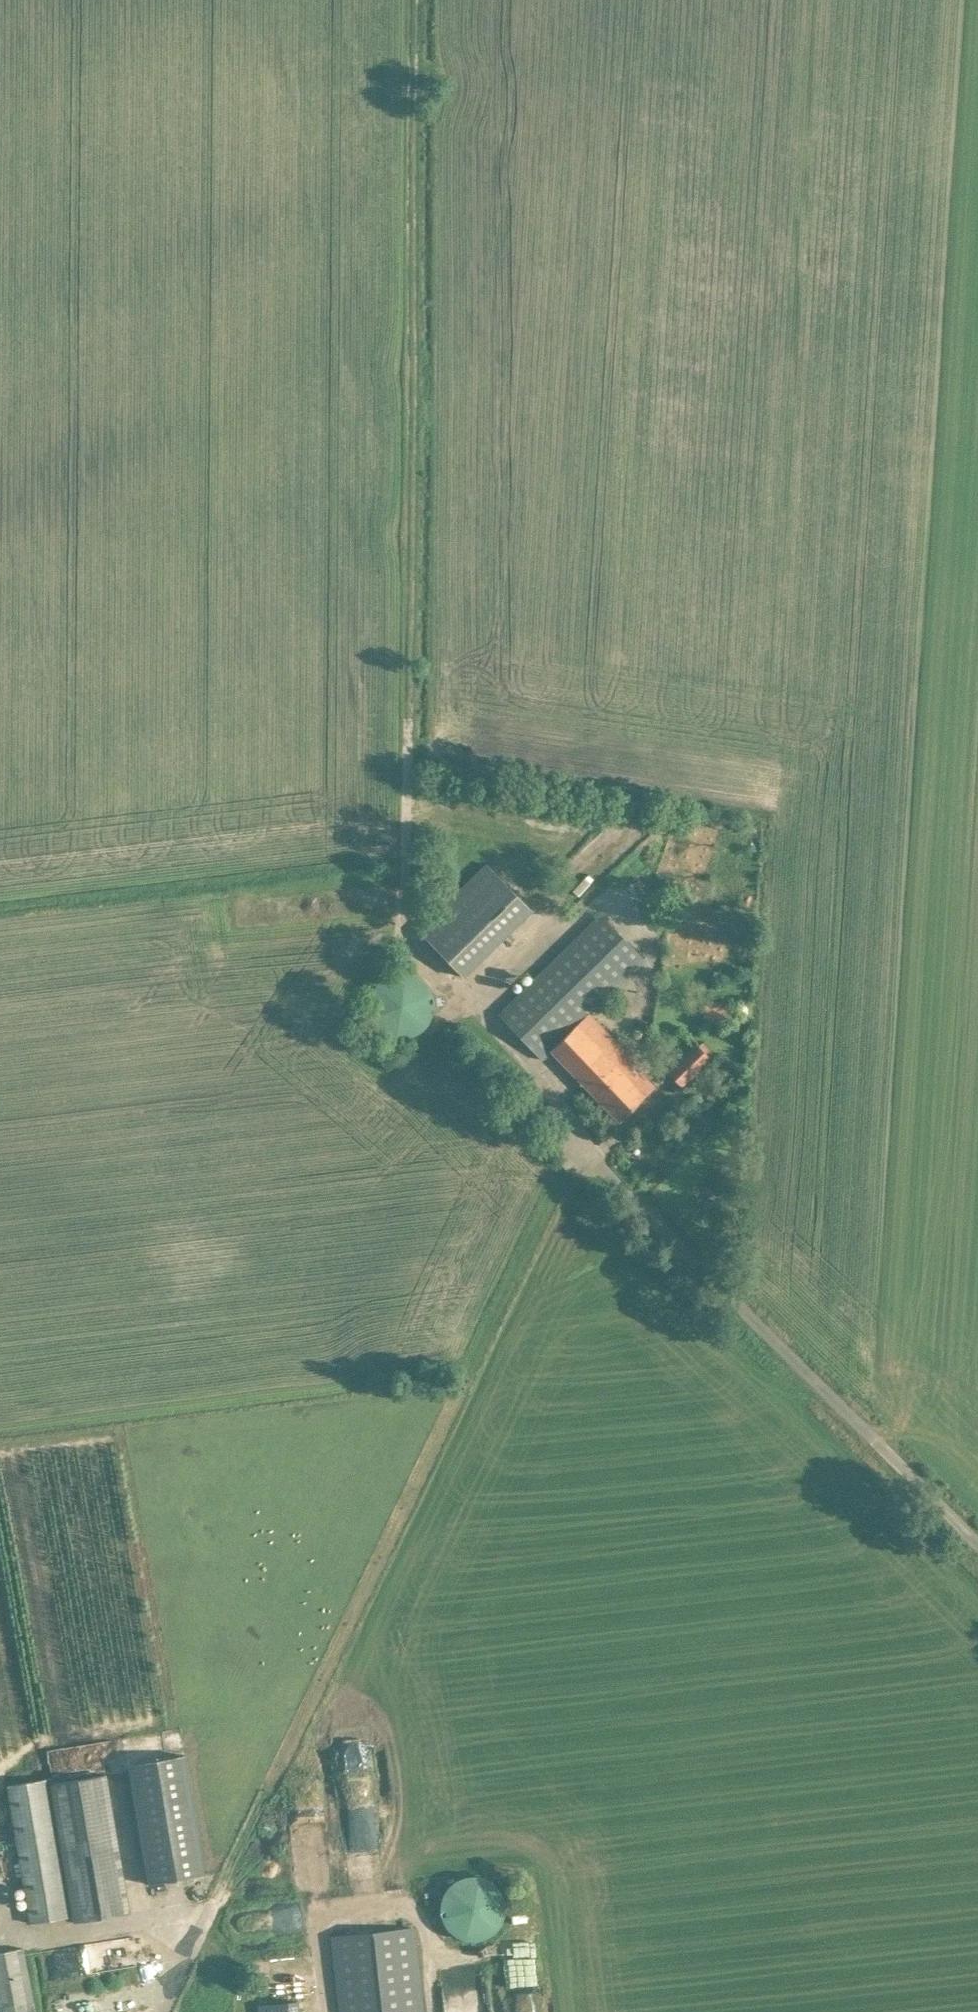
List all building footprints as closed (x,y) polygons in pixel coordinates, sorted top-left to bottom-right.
[(419,930),(463,976),(532,910),(488,864),(457,893),(447,882),(436,892),(447,903),(419,930)] [(499,1013),(543,1059),(551,1050),(619,1121),(655,1087),(621,1053),(624,1050),(589,1014),(644,961),(601,916),(499,1013)] [(368,1002),(369,1012),(372,1020),(380,1031),(393,1037),(408,1036),(420,1031),(429,1021),(433,1008),(433,997),(429,988),(419,977),(406,972),(392,973),(381,978),(374,985),(370,993),(368,1002)] [(706,999),(704,1017),(728,1020),(730,1002),(706,999)] [(669,1073),(682,1087),(711,1059),(698,1045),(669,1073)] [(204,1875),(184,1755),(129,1765),(149,1884),(204,1875)] [(51,1778),(7,1785),(30,1923),(73,1916),(74,1921),(128,1912),(117,1847),(64,1856),(52,1783),(51,1778)] [(460,1937),(474,1939),(483,1938),(496,1930),(502,1921),(505,1906),(502,1892),(492,1881),(481,1875),(468,1875),(458,1877),(447,1885),(443,1893),(440,1901),(440,1909),(441,1916),(444,1924),(452,1932),(460,1937)] [(341,2011),(422,2011),(413,1928),(332,1937),(341,2011)] [(22,1946),(0,1951),(0,2011),(35,2011),(22,1946)]
